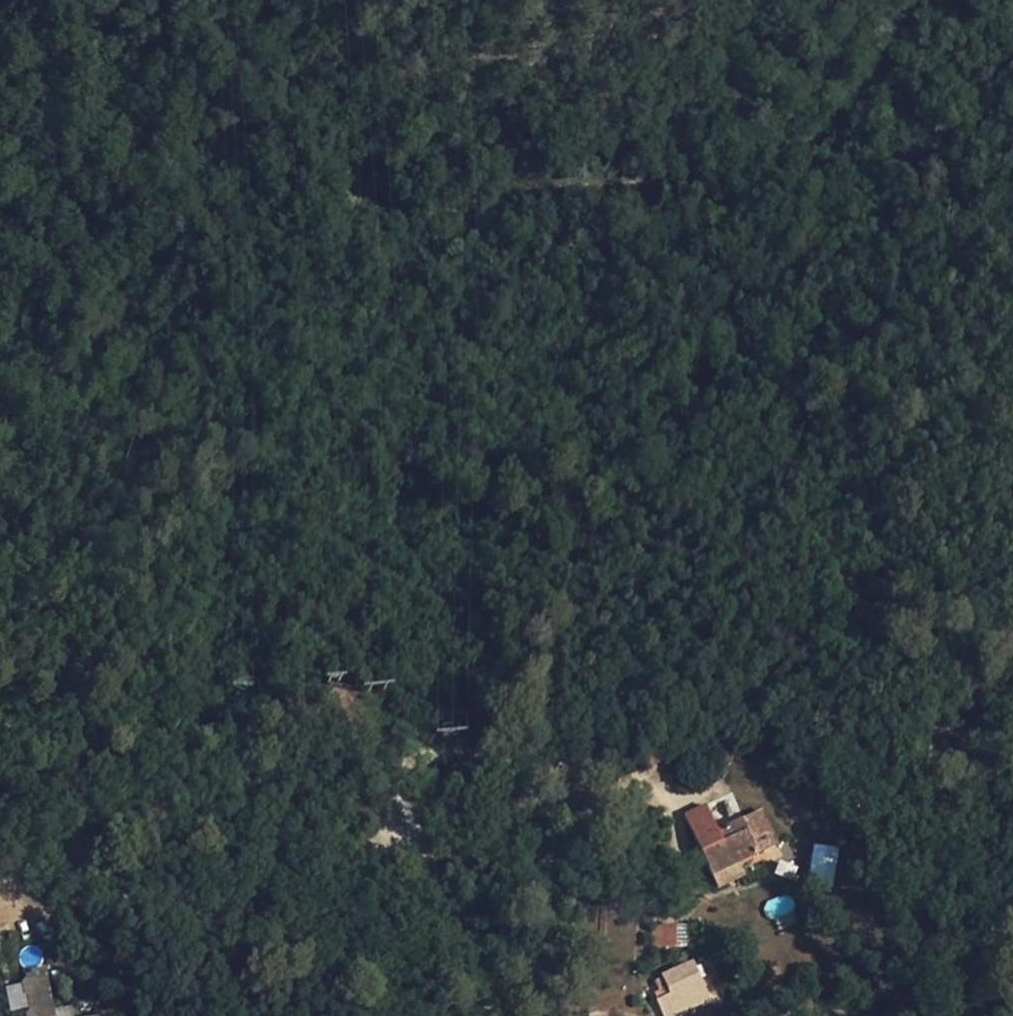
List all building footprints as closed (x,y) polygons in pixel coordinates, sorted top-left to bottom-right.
[(692,818),(720,874),(745,862),(782,846),(766,812),(725,832),(713,809),(692,818)] [(830,891),(838,847),(814,843),(806,887),(830,891)] [(745,862),(720,874),(725,886),(750,874),(745,862)] [(704,960),(675,974),(682,989),(670,996),(679,1014),(721,995),(704,960)] [(71,1005),(53,1008),(49,975),(5,981),(9,1010),(25,1007),(26,1015),(73,1015),(71,1005)]
